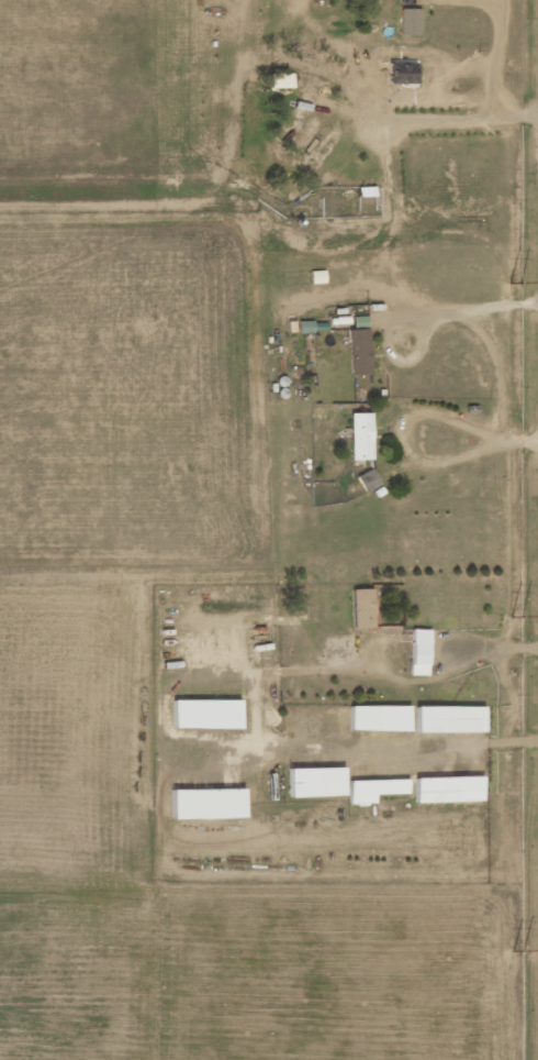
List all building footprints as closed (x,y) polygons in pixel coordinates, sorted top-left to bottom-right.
[(418,9),(399,9),(399,35),(418,35),(418,9)] [(415,84),(415,64),(388,64),(387,84),(415,84)] [(324,321),(298,322),(298,333),(324,332),(324,321)] [(348,330),(349,375),(369,374),(367,329),(348,330)] [(350,414),(351,460),(371,460),(370,413),(350,414)] [(362,492),(379,486),(373,469),(356,475),(362,492)] [(373,628),(371,589),(351,590),(352,628),(373,628)] [(427,676),(428,630),(411,630),(410,675),(427,676)] [(239,701),(173,700),(172,728),(239,729),(239,701)] [(349,706),(349,730),(408,731),(408,707),(349,706)] [(482,733),(482,707),(415,707),(415,732),(482,733)] [(343,796),(343,768),(288,769),(289,798),(343,796)] [(415,803),(481,801),(481,777),(414,778),(415,803)] [(406,780),(348,781),(349,804),(375,804),(374,794),(407,794),(406,780)]
